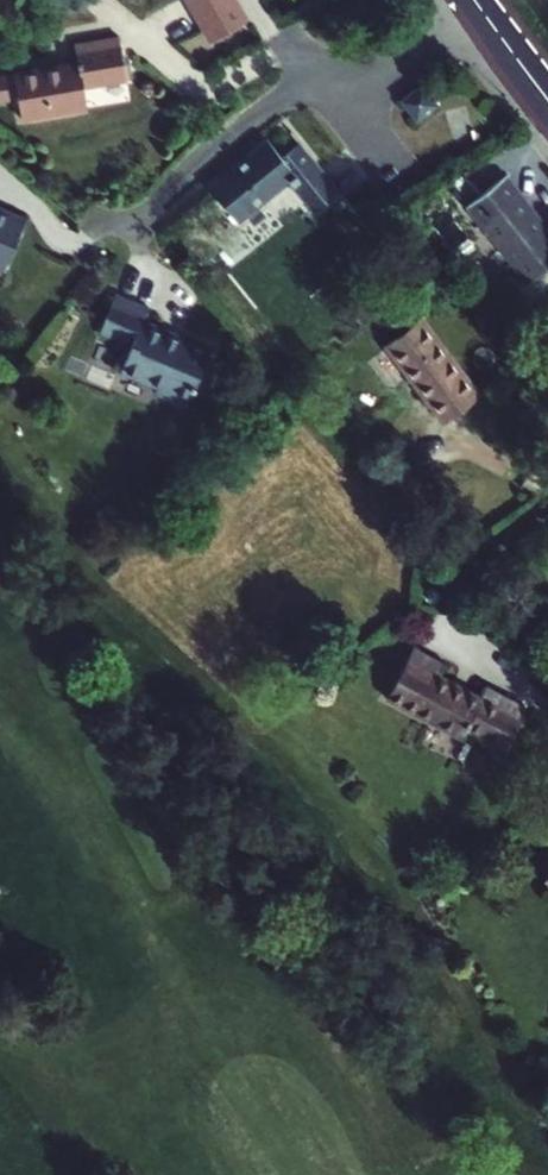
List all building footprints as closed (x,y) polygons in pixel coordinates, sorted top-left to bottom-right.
[(237,0),(191,0),(215,42),(249,22),(237,0)] [(0,76),(0,98),(19,96),(22,117),(89,107),(85,85),(128,78),(121,36),(76,44),(79,63),(0,76)] [(428,79),(404,97),(422,120),(446,101),(428,79)] [(265,139),(207,184),(237,222),(286,185),(320,226),(346,206),(295,143),(278,156),(265,139)] [(466,207),(526,284),(547,267),(547,235),(502,178),(466,207)] [(6,269),(27,219),(0,208),(0,266),(6,269)] [(150,308),(116,294),(100,331),(122,341),(121,345),(129,349),(121,370),(190,400),(211,350),(183,338),(182,342),(166,336),(168,332),(144,322),(150,308)] [(442,421),(478,393),(419,319),(384,346),(427,401),(442,421)] [(441,663),(412,648),(386,698),(462,738),(468,728),(505,749),(526,707),(485,686),(480,696),(436,673),(441,663)]
